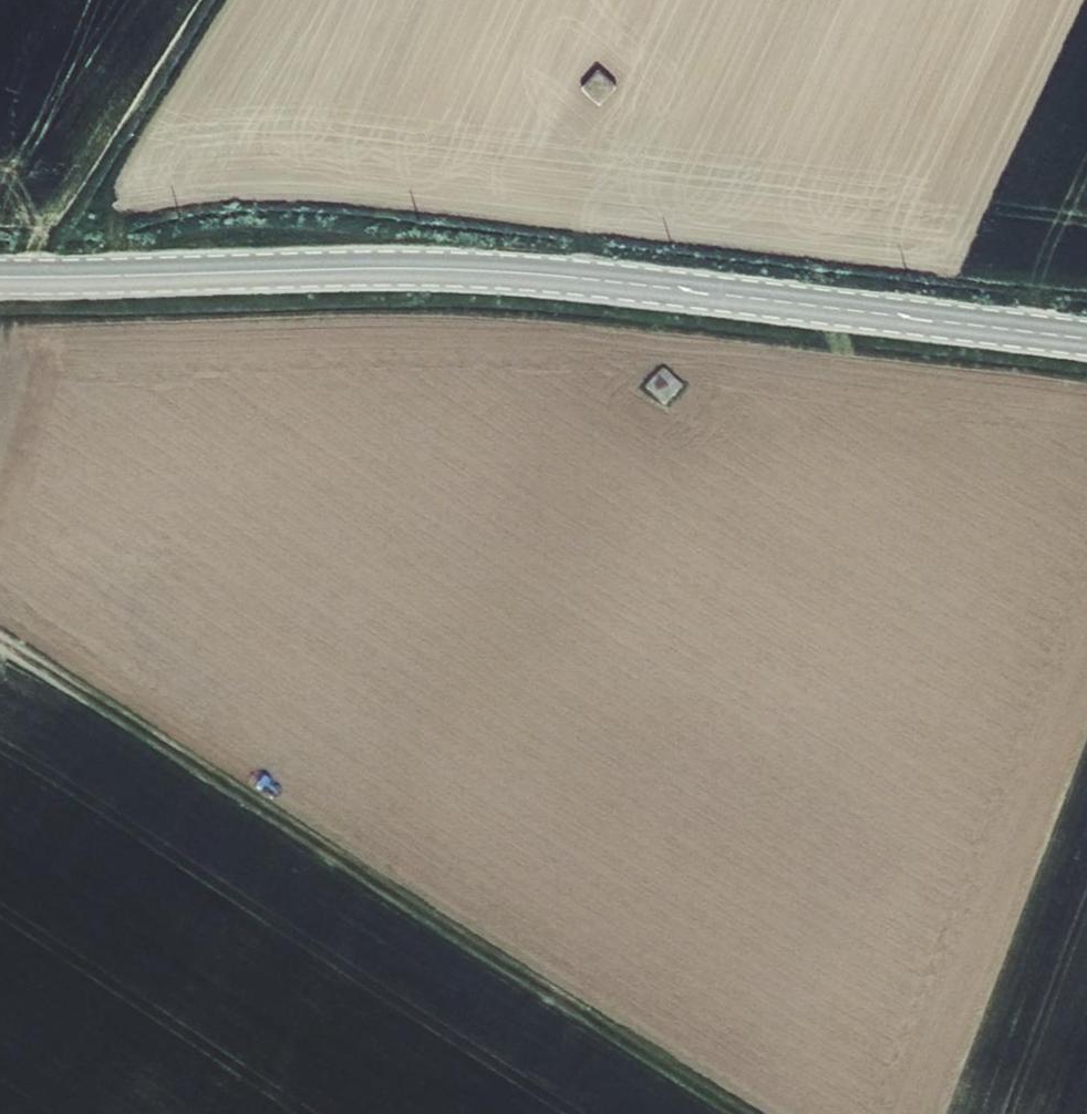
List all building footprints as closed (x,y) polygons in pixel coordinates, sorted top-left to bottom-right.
[(619,86),(599,68),(583,87),(601,103),(619,86)] [(683,387),(664,370),(646,388),(665,405),(683,387)]
